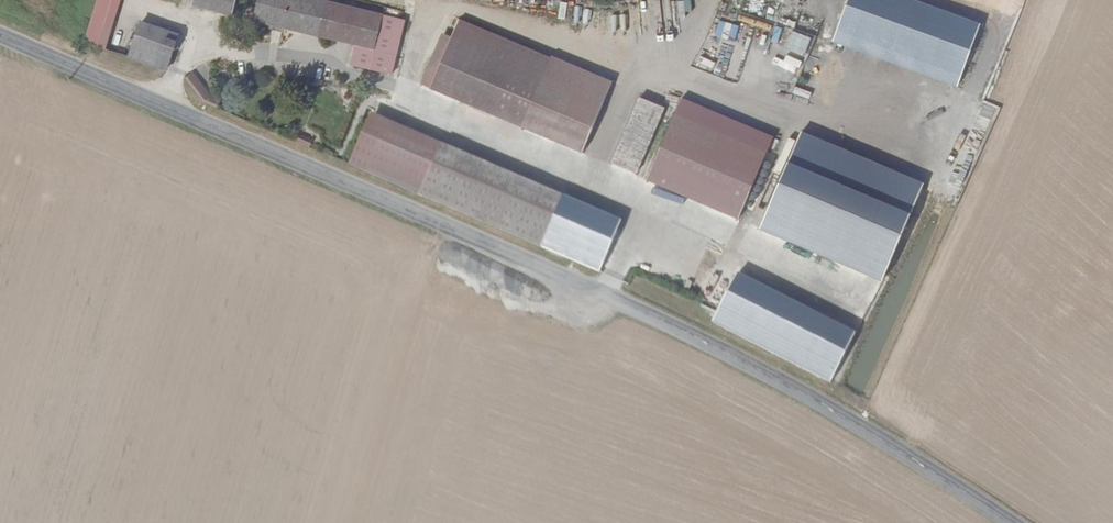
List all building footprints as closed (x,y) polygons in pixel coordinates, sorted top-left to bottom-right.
[(84,41),(90,43),(102,0),(95,0),(84,41)] [(90,43),(107,48),(121,0),(102,0),(90,43)] [(192,4),(234,15),(238,0),(193,0),(192,4)] [(258,13),(256,19),(287,27),(295,0),(261,0),(258,13)] [(287,27),(322,35),(330,0),(295,0),(287,27)] [(333,0),(330,0),(322,35),(367,46),(379,49),(388,13),(333,0)] [(958,86),(981,23),(919,0),(847,0),(833,40),(958,86)] [(791,26),(795,9),(780,5),(776,22),(791,26)] [(256,19),(258,13),(254,11),(251,22),(286,31),(287,27),(256,19)] [(414,19),(388,13),(379,49),(367,46),(362,65),(400,74),(414,19)] [(739,14),(737,21),(768,29),(770,22),(739,14)] [(179,31),(141,18),(128,54),(166,68),(179,31)] [(461,24),(451,48),(543,85),(553,61),(461,24)] [(771,42),(778,44),(782,28),(775,26),(771,42)] [(791,32),(787,48),(808,53),(812,37),(791,32)] [(451,48),(439,78),(431,99),(522,136),(543,85),(451,48)] [(797,75),(803,61),(786,55),(781,68),(797,75)] [(543,85),(522,136),(584,161),(614,85),(553,61),(543,85)] [(193,72),(185,78),(208,107),(216,100),(193,72)] [(430,74),(422,95),(431,99),(439,78),(430,74)] [(666,102),(640,92),(609,169),(635,180),(666,102)] [(782,113),(785,106),(750,92),(747,98),(782,113)] [(727,116),(769,130),(775,112),(732,98),(727,116)] [(769,144),(676,108),(646,187),(738,224),(769,144)] [(350,166),(394,184),(407,130),(372,115),(350,166)] [(407,130),(394,184),(424,195),(436,161),(442,145),(407,130)] [(923,183),(802,132),(760,229),(881,281),(923,183)] [(436,161),(614,233),(621,217),(442,145),(436,161)] [(436,161),(424,195),(601,273),(614,233),(436,161)] [(831,383),(855,331),(738,273),(712,321),(831,383)]
